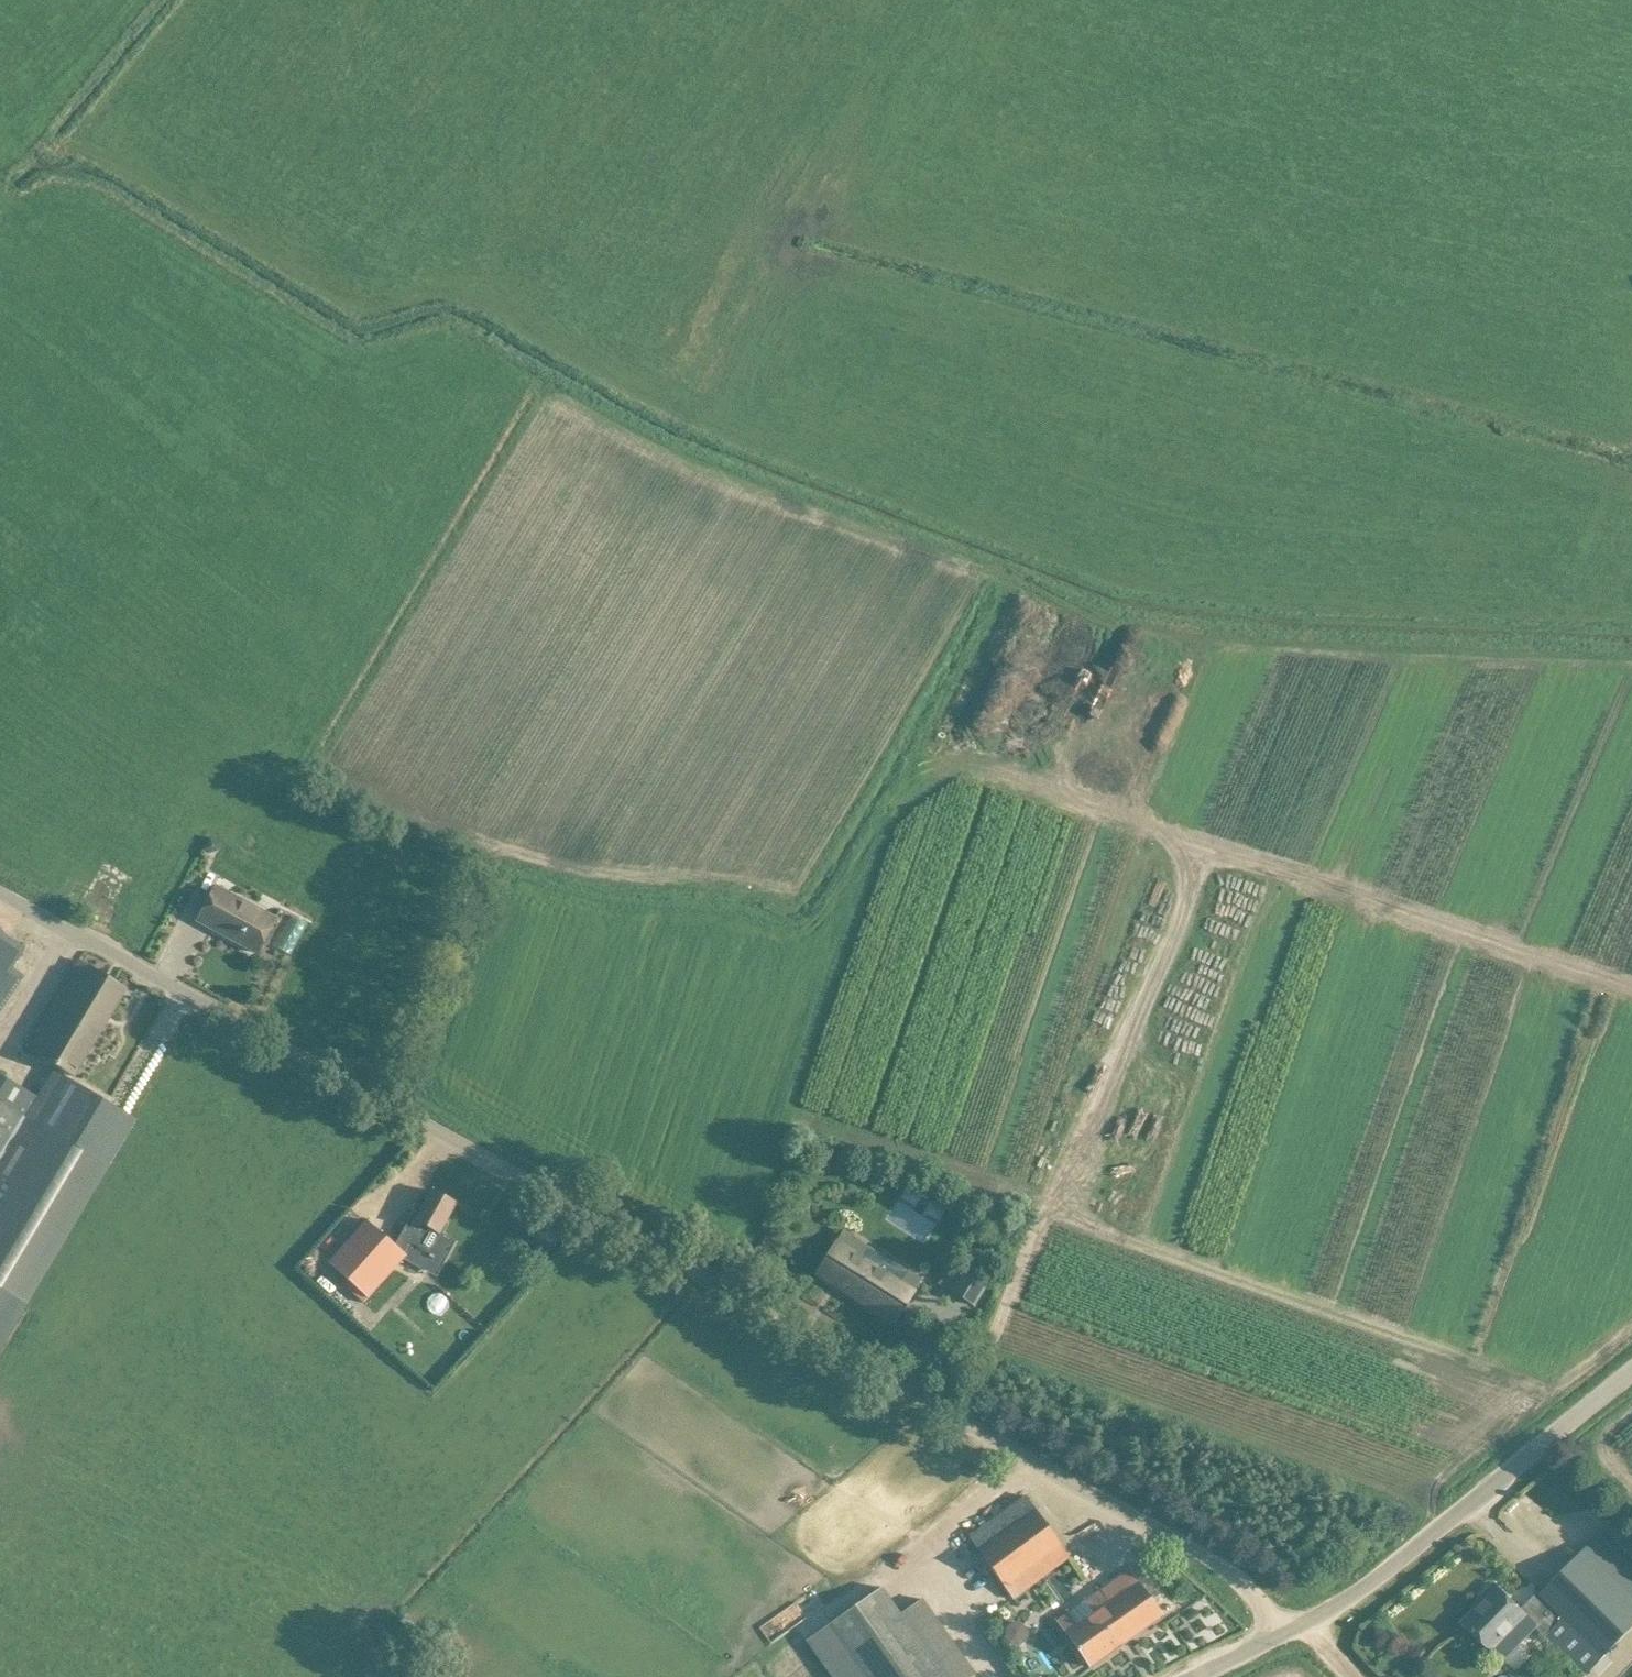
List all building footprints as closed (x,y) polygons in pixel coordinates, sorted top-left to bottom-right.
[(258,953),(269,933),(276,919),(217,886),(198,920),(258,953)] [(9,939),(0,932),(0,953),(9,939)] [(75,1076),(116,1008),(127,989),(79,960),(68,979),(27,1047),(75,1076)] [(23,976),(0,961),(0,1011),(23,976)] [(109,1168),(136,1123),(52,1072),(37,1097),(32,1094),(0,1075),(0,1353),(109,1168)] [(347,1278),(342,1283),(363,1301),(367,1295),(369,1297),(404,1256),(409,1260),(429,1272),(448,1238),(439,1233),(456,1203),(433,1190),(417,1219),(412,1216),(395,1246),(367,1221),(331,1263),(347,1278)] [(543,1228),(539,1235),(554,1244),(558,1237),(543,1228)] [(867,1246),(843,1231),(817,1273),(895,1323),(907,1304),(922,1280),(908,1272),(902,1282),(861,1256),(867,1246)] [(974,1307),(988,1283),(951,1262),(937,1285),(974,1307)] [(1012,1598),(1051,1569),(1069,1557),(1026,1496),(1008,1509),(968,1537),(1012,1598)] [(1617,1550),(1601,1534),(1542,1594),(1541,1592),(1523,1611),(1496,1584),(1482,1598),(1486,1602),(1465,1624),(1492,1650),(1513,1629),(1517,1633),(1531,1620),(1547,1636),(1549,1635),(1588,1673),(1631,1628),(1631,1565),(1617,1550)] [(1058,1620),(1067,1633),(1078,1649),(1090,1667),(1162,1616),(1130,1569),(1058,1620)] [(977,1673),(923,1597),(900,1613),(882,1587),(806,1640),(831,1676),(971,1676),(977,1673)] [(1007,1627),(1005,1636),(1010,1644),(1019,1645),(1026,1640),(1028,1631),(1023,1624),(1014,1622),(1007,1627)]
